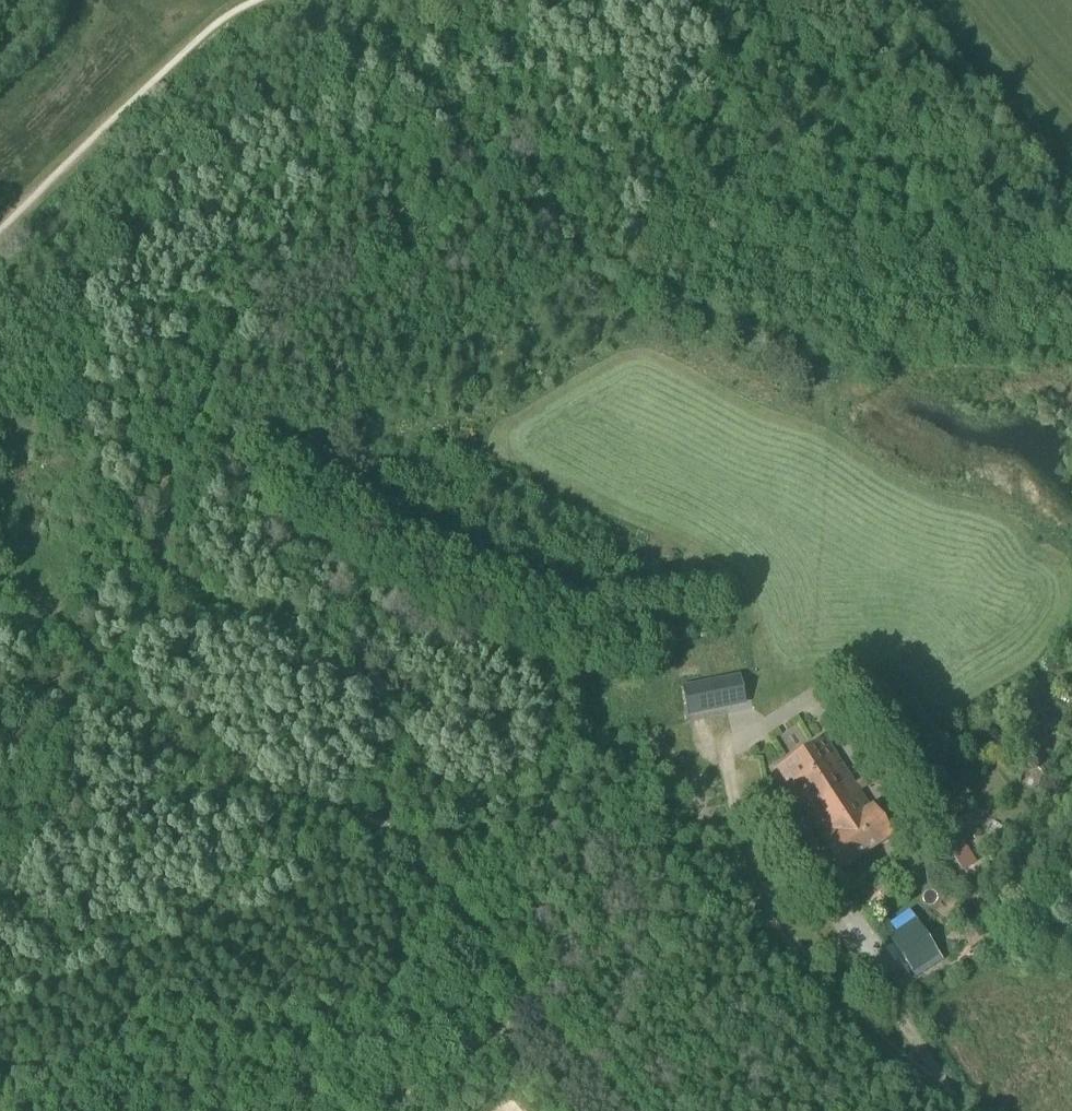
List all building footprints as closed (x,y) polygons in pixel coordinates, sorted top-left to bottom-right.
[(694,686),(697,716),(737,712),(734,681),(694,686)] [(775,770),(805,817),(840,870),(892,837),(872,807),(871,808),(826,738),(775,770)] [(907,966),(917,982),(947,963),(937,947),(907,966)]
